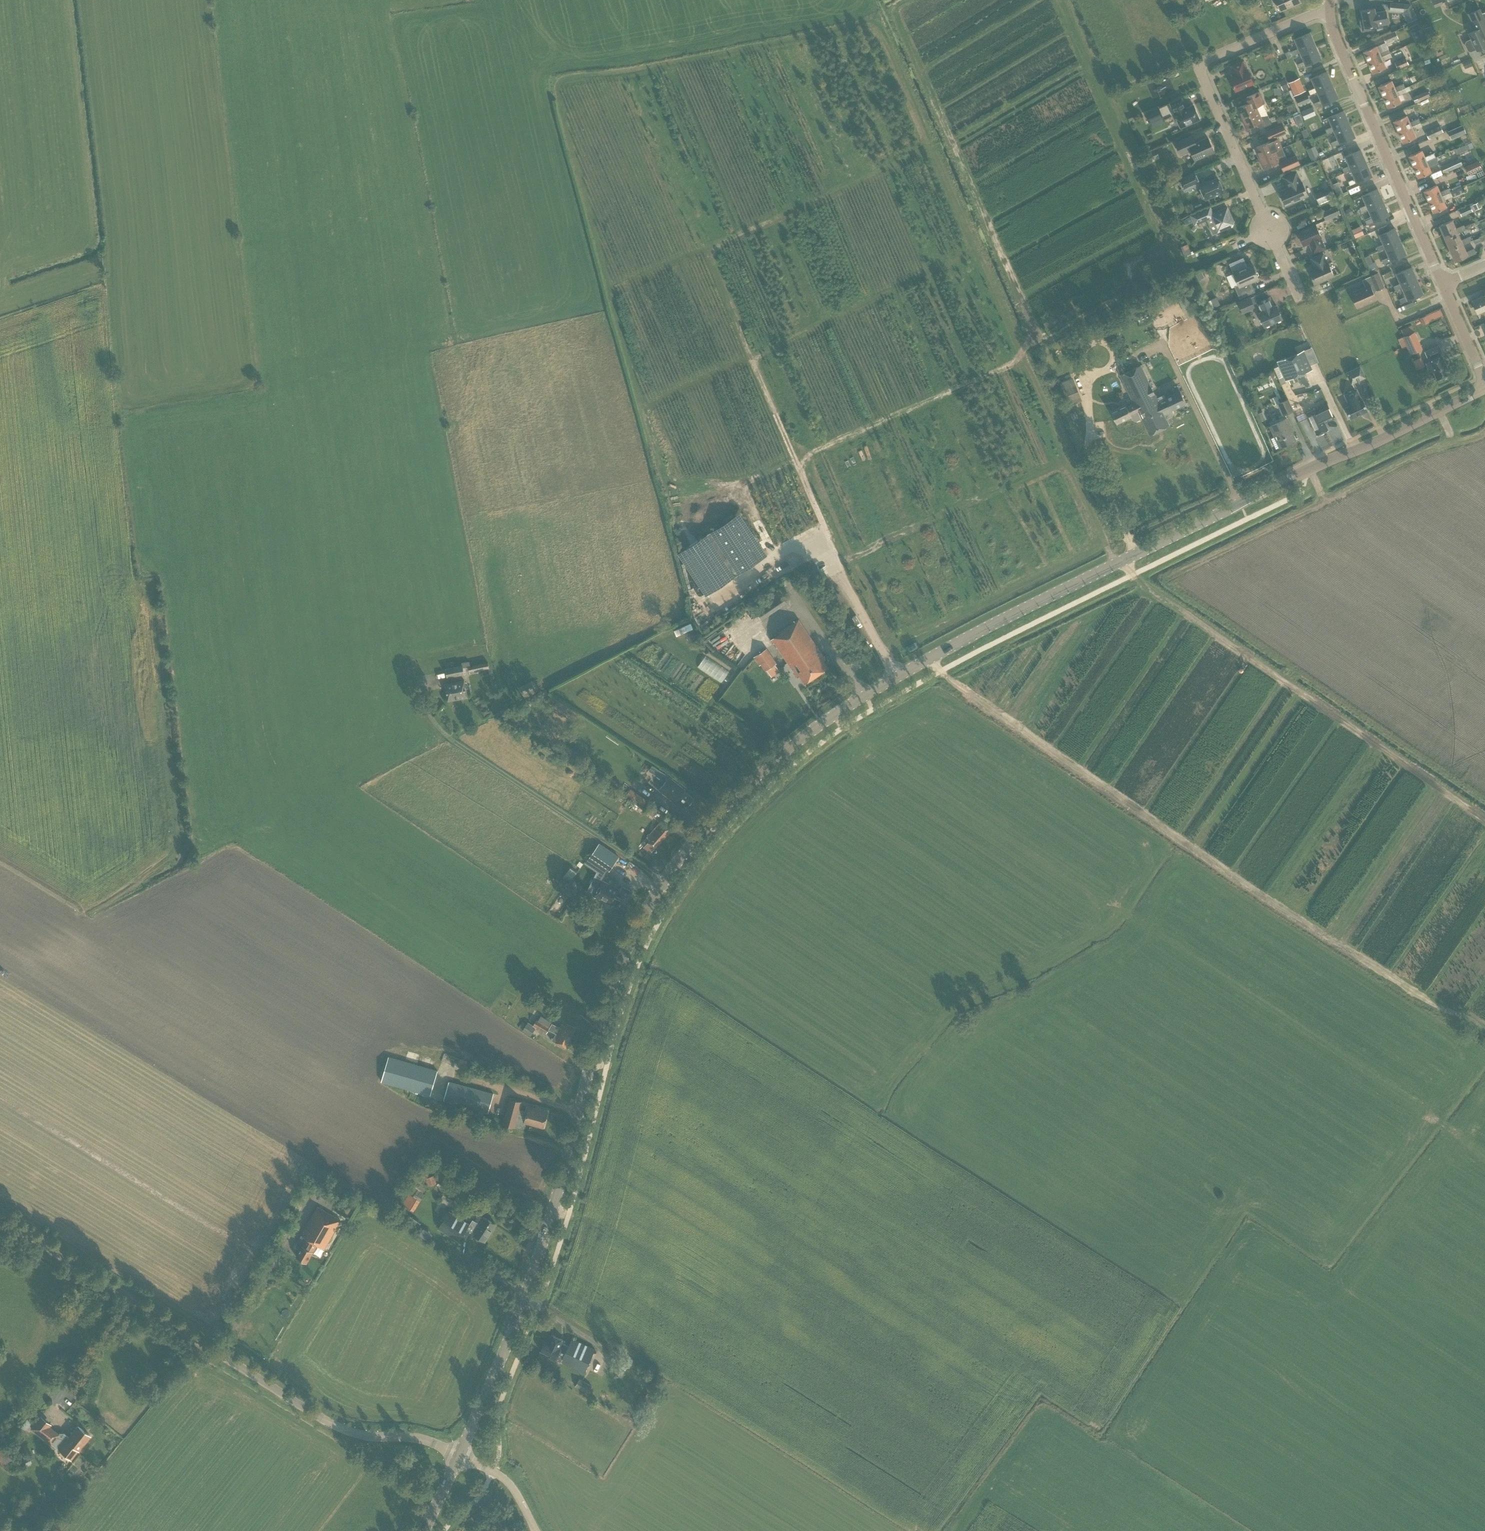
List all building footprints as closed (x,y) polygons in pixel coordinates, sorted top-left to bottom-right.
[(1280,11),(1301,2),(1300,0),(1276,0),(1280,11)] [(1391,11),(1404,12),(1405,4),(1391,3),(1391,11)] [(1363,21),(1360,21),(1362,31),(1371,30),(1370,27),(1378,25),(1378,24),(1383,23),(1383,24),(1389,23),(1387,12),(1387,10),(1375,12),(1374,9),(1361,11),(1363,21)] [(1471,39),(1466,42),(1465,44),(1468,50),(1471,52),(1476,49),(1477,51),(1484,47),(1484,20),(1480,9),(1469,14),(1476,30),(1469,34),(1471,39)] [(1407,15),(1410,23),(1418,19),(1414,12),(1407,15)] [(1424,29),(1427,37),(1437,34),(1433,25),(1424,29)] [(1422,30),(1412,34),(1416,42),(1425,38),(1422,30)] [(1384,37),(1387,44),(1399,39),(1396,32),(1384,37)] [(1292,51),(1294,55),(1300,52),(1316,46),(1310,33),(1295,39),(1299,48),(1292,51)] [(1300,52),(1304,61),(1297,64),(1299,68),(1306,65),(1306,66),(1322,59),(1316,46),(1300,52)] [(1390,53),(1388,49),(1381,52),(1382,53),(1380,54),(1376,46),(1364,51),(1369,62),(1390,53)] [(1269,50),(1261,53),(1265,61),(1272,57),(1269,50)] [(1276,54),(1281,60),(1286,56),(1282,50),(1276,54)] [(1385,60),(1392,57),(1390,53),(1369,62),(1373,73),(1385,68),(1382,59),(1384,58),(1385,60)] [(1395,63),(1398,70),(1409,65),(1406,58),(1395,63)] [(1463,63),(1465,69),(1473,66),(1471,60),(1463,63)] [(1254,83),(1248,70),(1247,71),(1243,61),(1232,66),(1236,76),(1230,78),(1233,85),(1233,87),(1234,87),(1236,91),(1254,83)] [(1333,85),(1327,72),(1312,78),(1315,87),(1309,90),(1311,94),(1317,92),(1333,85)] [(1403,79),(1406,86),(1414,83),(1410,75),(1403,79)] [(1168,79),(1159,81),(1161,89),(1150,91),(1152,100),(1172,96),(1168,79)] [(1405,88),(1403,84),(1397,87),(1397,88),(1395,89),(1391,81),(1379,86),(1384,97),(1405,88)] [(1339,98),(1333,85),(1317,92),(1321,100),(1314,103),(1316,108),(1323,105),(1339,98)] [(1400,95),(1407,92),(1405,88),(1384,97),(1389,108),(1401,103),(1397,95),(1400,93),(1400,95)] [(1413,97),(1415,103),(1419,101),(1430,97),(1427,91),(1416,96),(1413,97)] [(1259,111),(1257,106),(1265,103),(1260,92),(1247,97),(1250,103),(1237,108),(1242,118),(1259,111)] [(1170,103),(1181,128),(1200,120),(1194,105),(1187,108),(1182,98),(1170,103)] [(1472,106),(1480,105),(1479,98),(1471,100),(1472,106)] [(1299,102),(1302,107),(1308,104),(1306,99),(1299,102)] [(1163,117),(1159,107),(1146,114),(1150,123),(1163,117)] [(1268,115),(1261,117),(1259,111),(1242,118),(1246,129),(1258,123),(1261,129),(1272,124),(1268,115)] [(1350,124),(1344,111),(1328,118),(1332,127),(1326,129),(1328,133),(1334,131),(1350,124)] [(1420,123),(1419,119),(1412,122),(1413,123),(1410,124),(1406,116),(1394,121),(1399,132),(1420,123)] [(1422,127),(1420,123),(1399,132),(1404,143),(1416,138),(1412,129),(1415,128),(1415,130),(1422,127)] [(1356,137),(1350,124),(1334,131),(1338,140),(1331,142),(1333,147),(1340,144),(1356,137)] [(1283,148),(1279,141),(1278,137),(1287,133),(1283,125),(1267,132),(1270,140),(1271,140),(1271,141),(1255,148),(1259,158),(1283,148)] [(1463,125),(1448,131),(1452,139),(1466,133),(1463,125)] [(1441,126),(1426,133),(1429,139),(1444,132),(1441,126)] [(1301,132),(1304,138),(1309,135),(1306,129),(1301,132)] [(1208,137),(1195,143),(1192,135),(1176,143),(1181,155),(1191,151),(1195,160),(1215,152),(1208,137)] [(1468,144),(1454,150),(1457,156),(1470,149),(1468,144)] [(1288,160),(1286,155),(1283,148),(1259,158),(1264,169),(1280,161),(1280,163),(1284,171),(1300,164),(1296,156),(1288,160)] [(1367,163),(1361,150),(1346,157),(1349,166),(1343,169),(1345,173),(1351,170),(1367,163)] [(1436,157),(1434,153),(1427,157),(1428,158),(1425,159),(1421,151),(1409,156),(1414,167),(1436,157)] [(1312,154),(1314,160),(1320,158),(1318,152),(1312,154)] [(1439,164),(1436,157),(1414,167),(1419,178),(1431,173),(1429,169),(1439,164)] [(1469,173),(1476,170),(1478,174),(1484,172),(1479,158),(1465,164),(1469,173)] [(1460,159),(1441,167),(1444,174),(1463,165),(1460,159)] [(1357,183),(1373,176),(1367,163),(1351,170),(1355,179),(1349,182),(1350,186),(1357,183)] [(1277,168),(1269,174),(1273,178),(1280,172),(1277,168)] [(1288,188),(1280,192),(1286,205),(1308,196),(1302,182),(1301,182),(1297,172),(1284,177),(1288,188)] [(1184,189),(1199,182),(1195,173),(1180,180),(1184,189)] [(1443,176),(1435,178),(1437,184),(1445,182),(1443,176)] [(1374,181),(1377,187),(1386,184),(1383,177),(1374,181)] [(1206,200),(1215,196),(1215,195),(1224,191),(1218,178),(1206,183),(1206,182),(1199,185),(1202,192),(1201,194),(1203,198),(1205,198),(1206,200)] [(1450,193),(1449,189),(1442,191),(1443,193),(1440,194),(1437,185),(1424,191),(1429,202),(1450,193)] [(1348,192),(1346,186),(1337,190),(1339,196),(1348,192)] [(1463,187),(1451,192),(1453,197),(1465,192),(1463,187)] [(1325,191),(1327,197),(1331,196),(1333,196),(1334,197),(1335,197),(1332,188),(1325,191)] [(1349,199),(1359,194),(1357,189),(1346,194),(1349,199)] [(1384,202),(1378,189),(1362,196),(1366,205),(1360,208),(1362,212),(1368,209),(1384,202)] [(1446,199),(1452,197),(1450,193),(1429,202),(1434,213),(1446,208),(1442,199),(1445,198),(1446,199)] [(1390,216),(1384,202),(1368,209),(1372,218),(1365,221),(1367,225),(1374,222),(1374,223),(1390,216)] [(1471,206),(1459,211),(1462,216),(1473,212),(1473,211),(1476,209),(1476,211),(1482,208),(1480,202),(1471,206)] [(1213,214),(1211,207),(1191,215),(1195,225),(1207,220),(1214,234),(1218,232),(1231,226),(1232,227),(1235,221),(1233,220),(1228,207),(1213,214)] [(1323,213),(1326,221),(1341,214),(1338,207),(1323,213)] [(1440,225),(1445,237),(1458,232),(1458,233),(1466,230),(1464,225),(1457,229),(1453,220),(1440,225)] [(1298,232),(1304,246),(1310,243),(1314,253),(1325,248),(1321,238),(1322,238),(1316,225),(1298,232)] [(1379,251),(1385,248),(1401,241),(1395,228),(1390,231),(1387,225),(1378,229),(1381,235),(1380,235),(1384,244),(1377,247),(1379,251)] [(1458,232),(1445,237),(1450,249),(1463,243),(1464,245),(1471,241),(1469,237),(1462,240),(1458,233),(1458,232)] [(1343,245),(1346,253),(1355,249),(1352,241),(1343,245)] [(1385,248),(1389,257),(1383,260),(1384,264),(1391,261),(1407,255),(1401,241),(1385,248)] [(1467,252),(1464,245),(1463,243),(1450,249),(1455,261),(1468,255),(1468,256),(1476,253),(1474,249),(1467,252)] [(1334,276),(1328,263),(1327,263),(1323,254),(1312,259),(1316,268),(1310,271),(1316,284),(1334,276)] [(1367,260),(1369,265),(1376,263),(1374,257),(1367,260)] [(1250,260),(1252,263),(1246,266),(1247,267),(1234,273),(1239,285),(1235,286),(1240,298),(1255,292),(1251,282),(1259,279),(1256,272),(1251,259),(1250,260)] [(1418,281),(1412,267),(1397,274),(1401,283),(1394,286),(1396,290),(1402,287),(1418,281)] [(1357,308),(1377,300),(1374,294),(1376,290),(1384,287),(1378,273),(1363,280),(1366,287),(1351,293),(1357,308)] [(1424,294),(1418,281),(1402,287),(1406,296),(1400,299),(1401,303),(1408,300),(1408,301),(1424,294)] [(1270,297),(1267,291),(1251,298),(1251,297),(1238,303),(1243,314),(1256,309),(1254,305),(1257,303),(1262,312),(1259,314),(1265,327),(1283,319),(1277,305),(1274,307),(1272,304),(1273,304),(1270,297)] [(1473,301),(1472,301),(1478,314),(1484,311),(1484,296),(1473,301)] [(1423,326),(1436,320),(1433,312),(1419,317),(1423,326)] [(1402,330),(1405,337),(1399,340),(1403,348),(1407,346),(1411,355),(1423,349),(1412,326),(1402,330)] [(1429,359),(1432,358),(1433,361),(1427,363),(1431,373),(1434,372),(1438,380),(1451,374),(1443,356),(1442,356),(1441,354),(1443,353),(1439,346),(1426,352),(1429,359)] [(1305,350),(1279,362),(1287,381),(1314,370),(1305,350)] [(1170,425),(1166,419),(1172,416),(1173,413),(1172,410),(1187,403),(1181,391),(1166,398),(1167,402),(1160,405),(1157,400),(1158,399),(1141,365),(1128,371),(1131,377),(1133,375),(1160,430),(1170,425)] [(1346,373),(1352,385),(1366,378),(1361,366),(1346,373)] [(1075,367),(1062,371),(1065,379),(1077,375),(1075,367)] [(1136,421),(1142,418),(1150,435),(1160,430),(1133,375),(1131,377),(1128,371),(1121,375),(1135,404),(1128,407),(1127,404),(1111,412),(1117,424),(1132,417),(1133,420),(1136,421)] [(1060,383),(1063,390),(1076,384),(1074,378),(1060,383)] [(1351,419),(1368,411),(1363,400),(1362,400),(1357,389),(1345,395),(1350,406),(1346,408),(1351,419)] [(1289,399),(1280,403),(1286,415),(1294,411),(1289,399)] [(1307,413),(1317,435),(1329,430),(1325,423),(1334,418),(1328,404),(1319,409),(1318,408),(1307,413)] [(1291,429),(1292,428),(1288,418),(1270,426),(1280,448),(1296,440),(1291,429)] [(768,555),(740,513),(679,553),(707,596),(768,555)] [(824,661),(826,660),(799,619),(779,633),(780,634),(771,640),(773,643),(775,642),(798,677),(800,676),(805,683),(829,667),(824,661)] [(754,657),(760,666),(761,665),(765,671),(777,664),(767,649),(754,657)] [(489,663),(469,667),(470,672),(490,668),(489,663)] [(463,666),(447,669),(448,677),(464,674),(463,666)] [(756,675),(751,681),(756,685),(761,679),(756,675)] [(533,682),(532,681),(520,688),(525,698),(543,688),(539,679),(533,682)] [(465,680),(445,684),(448,701),(468,697),(465,680)] [(744,693),(748,699),(754,696),(750,690),(744,693)] [(656,775),(659,770),(652,766),(649,770),(656,775)] [(671,778),(664,772),(660,776),(667,782),(671,778)] [(675,783),(672,781),(667,788),(670,790),(689,806),(694,799),(675,783)] [(637,794),(634,799),(643,805),(647,800),(637,794)] [(647,811),(654,816),(658,811),(650,806),(647,811)] [(651,840),(644,847),(651,853),(672,829),(665,823),(664,825),(660,822),(647,837),(651,840)] [(619,857),(600,844),(590,857),(610,870),(619,857)] [(564,878),(570,882),(577,872),(571,868),(564,878)] [(633,892),(622,886),(621,890),(602,880),(594,895),(613,905),(614,904),(624,909),(633,892)] [(492,990),(484,1004),(489,1007),(497,993),(492,990)] [(557,1034),(553,1041),(566,1048),(576,1028),(566,1023),(565,1025),(562,1023),(560,1027),(552,1023),(553,1022),(541,1016),(538,1021),(537,1020),(533,1025),(547,1033),(549,1029),(557,1034)] [(531,1036),(536,1028),(528,1023),(523,1030),(531,1036)] [(405,1059),(415,1061),(417,1055),(407,1053),(405,1059)] [(382,1082),(431,1096),(438,1071),(389,1057),(382,1082)] [(494,1111),(490,1109),(494,1094),(450,1081),(444,1100),(489,1113),(489,1112),(493,1114),(494,1111)] [(536,1108),(527,1106),(525,1111),(521,1109),(523,1102),(510,1098),(503,1123),(516,1127),(518,1120),(544,1127),(547,1117),(546,1117),(548,1112),(536,1108)] [(427,1179),(430,1186),(437,1184),(434,1176),(427,1179)] [(442,1198),(452,1204),(456,1196),(454,1195),(456,1192),(448,1187),(446,1191),(442,1198)] [(318,1207),(302,1235),(299,1240),(306,1244),(301,1254),(298,1258),(306,1263),(309,1258),(317,1244),(325,1248),(341,1220),(318,1207)] [(476,1221),(473,1220),(470,1225),(449,1212),(438,1229),(459,1242),(464,1235),(467,1237),(470,1232),(475,1234),(475,1235),(485,1241),(496,1224),(485,1218),(480,1215),(476,1221)] [(408,1219),(419,1227),(421,1224),(410,1216),(408,1219)] [(569,1345),(564,1343),(565,1341),(553,1335),(548,1343),(545,1342),(541,1351),(551,1355),(550,1357),(556,1360),(556,1359),(584,1372),(595,1349),(573,1339),(569,1345)] [(592,1386),(580,1379),(575,1386),(588,1393),(592,1386)] [(51,1424),(41,1417),(32,1429),(51,1444),(51,1443),(71,1459),(78,1450),(79,1451),(91,1436),(78,1426),(70,1437),(63,1432),(59,1433),(58,1434),(49,1426),(51,1424)] [(95,1452),(103,1441),(98,1437),(90,1448),(95,1452)]
